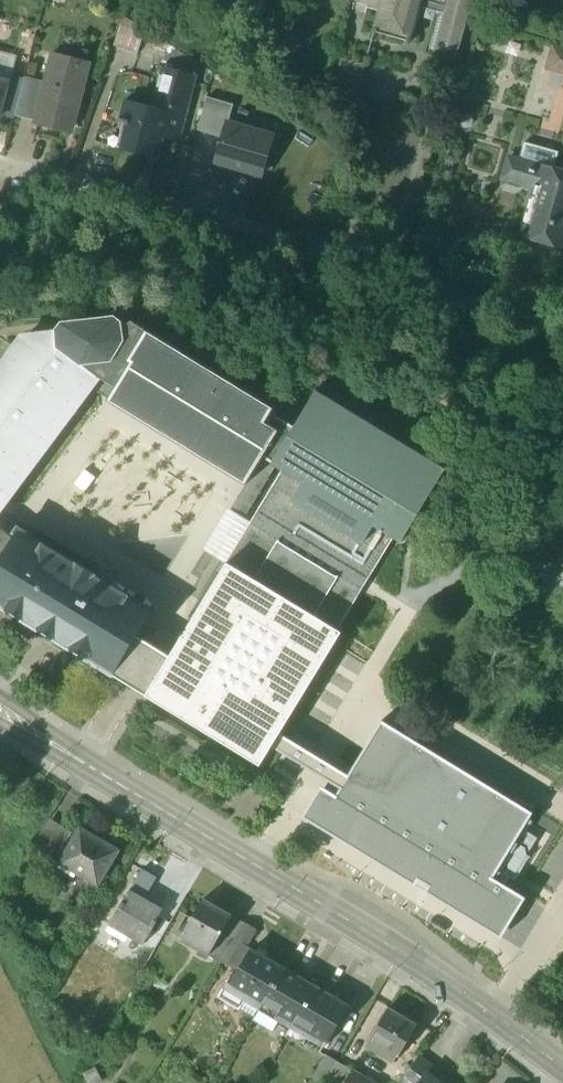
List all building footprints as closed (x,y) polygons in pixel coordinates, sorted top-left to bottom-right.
[(429,3),(419,0),(353,0),(380,8),(373,33),(375,34),(376,30),(407,39),(406,42),(408,43),(411,34),(415,35),(421,13),(438,17),(429,50),(434,51),(431,61),(450,67),(469,0),(430,0),(429,3)] [(145,30),(124,16),(114,46),(137,55),(145,30)] [(553,47),(548,68),(562,73),(562,50),(553,47)] [(0,52),(0,78),(9,80),(10,76),(15,56),(0,52)] [(90,63),(53,54),(46,83),(36,121),(35,122),(69,131),(80,91),(82,92),(90,63)] [(152,107),(125,100),(125,102),(127,102),(122,119),(117,118),(117,122),(122,123),(116,148),(157,159),(162,139),(178,144),(196,76),(178,71),(176,77),(161,73),(152,107)] [(9,80),(0,115),(14,119),(14,116),(24,79),(10,76),(9,80)] [(46,83),(24,77),(24,79),(14,116),(36,121),(46,83)] [(0,115),(9,80),(0,78),(0,116),(0,115)] [(233,105),(207,98),(197,131),(222,139),(227,124),(233,105)] [(273,138),(227,124),(222,139),(216,161),(261,175),(273,138)] [(558,153),(524,143),(519,160),(518,161),(534,165),(540,167),(541,165),(554,169),(554,168),(554,167),(558,153)] [(518,161),(509,158),(503,179),(528,186),(534,165),(518,161)] [(541,165),(540,167),(534,165),(528,186),(534,187),(521,236),(562,248),(562,171),(554,169),(541,165)] [(247,483),(264,456),(285,421),(273,413),(276,407),(134,320),(117,347),(90,350),(64,331),(28,335),(18,348),(17,349),(45,370),(62,346),(100,375),(98,378),(93,386),(111,397),(110,399),(226,471),(247,483)] [(0,370),(0,509),(93,386),(98,378),(100,375),(62,346),(45,370),(17,349),(18,348),(17,348),(0,370)] [(446,469),(317,390),(273,462),(403,542),(446,469)] [(395,537),(284,469),(237,545),(227,562),(229,563),(171,657),(148,695),(148,696),(261,765),(272,747),(280,733),(342,632),(338,630),(367,584),(395,537)] [(14,538),(5,531),(0,528),(0,562),(14,538)] [(20,529),(14,538),(0,562),(0,604),(48,634),(134,686),(148,695),(171,657),(137,636),(153,611),(95,575),(96,573),(87,567),(78,561),(76,564),(20,529)] [(558,556),(556,554),(555,556),(557,558),(556,560),(558,561),(559,559),(562,561),(562,548),(558,556)] [(322,786),(303,817),(502,938),(527,897),(495,878),(534,813),(383,721),(349,775),(341,789),(337,795),(322,786)] [(272,747),(341,789),(349,775),(280,733),(272,747)] [(40,842),(61,852),(73,828),(52,818),(40,842)] [(119,850),(82,828),(63,861),(63,862),(61,866),(76,875),(78,871),(99,883),(119,850)] [(157,878),(143,869),(124,901),(123,901),(110,924),(144,944),(157,921),(159,916),(164,909),(152,902),(152,903),(145,899),(157,878)] [(185,900),(173,893),(164,909),(159,916),(171,923),(185,900)] [(232,916),(203,899),(180,939),(209,956),(232,916)] [(244,923),(232,916),(209,956),(221,963),(223,960),(232,944),(244,923)] [(232,944),(243,950),(256,929),(244,923),(232,944)] [(284,967),(252,949),(232,983),(264,1003),(284,967)] [(316,986),(284,967),(264,1003),(260,1008),(292,1027),(316,986)] [(349,1006),(316,986),(292,1027),(325,1047),(349,1006)] [(388,1008),(366,1045),(394,1062),(398,1055),(399,1056),(418,1024),(388,1008)] [(325,1054),(312,1076),(324,1082),(325,1082),(338,1062),(325,1054)] [(405,1077),(412,1082),(418,1082),(431,1067),(419,1057),(405,1077)] [(338,1062),(325,1082),(344,1082),(352,1070),(338,1062)] [(450,1082),(431,1067),(418,1082),(450,1082)] [(352,1069),(352,1070),(344,1082),(376,1082),(352,1069)]
